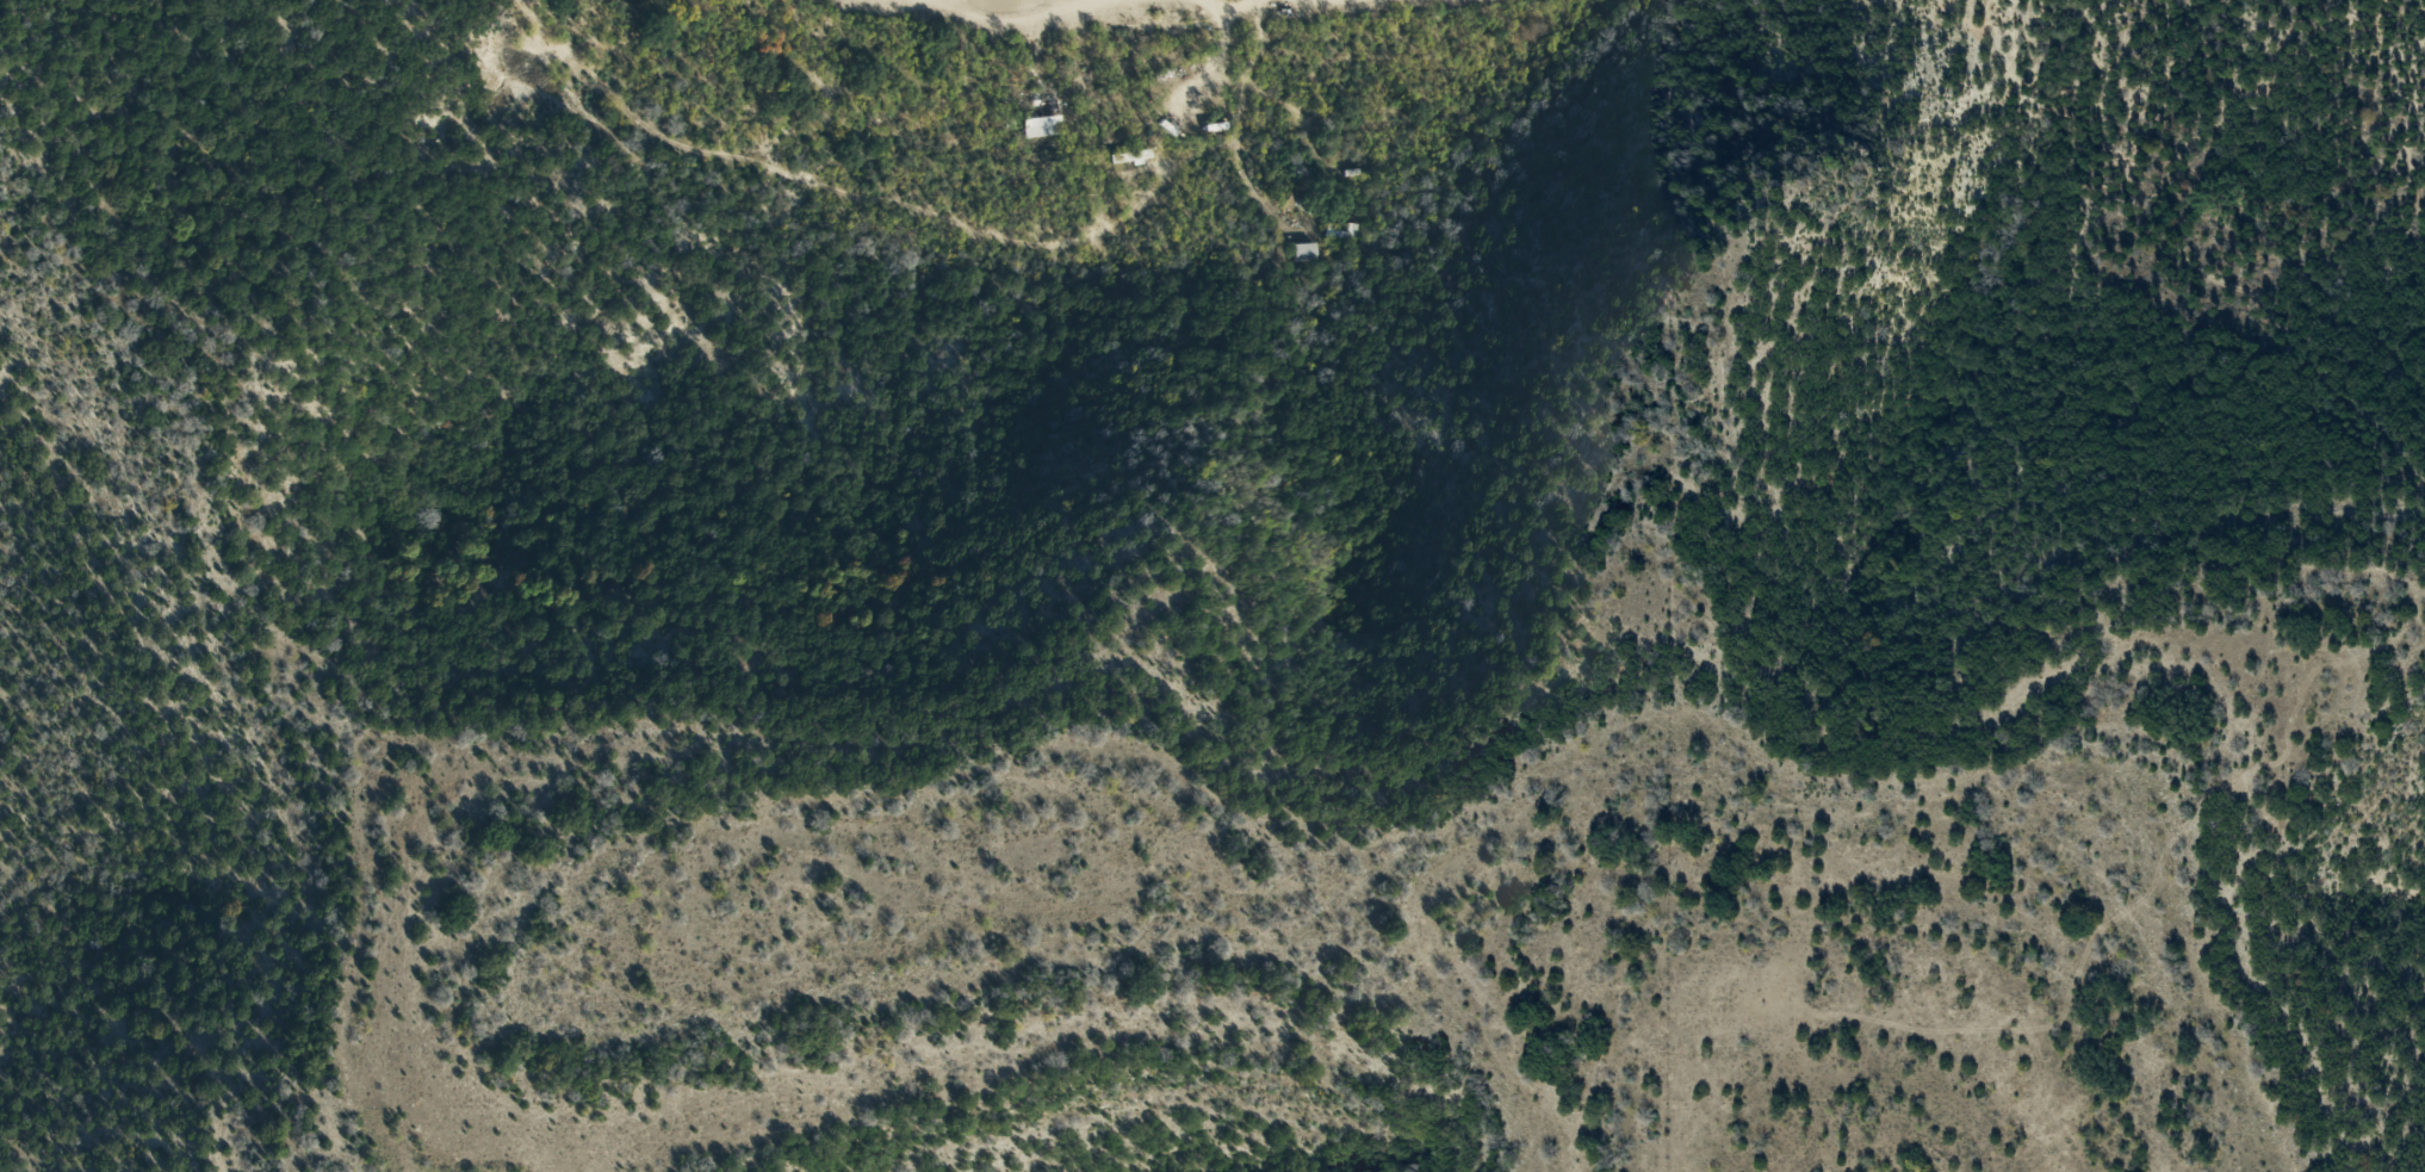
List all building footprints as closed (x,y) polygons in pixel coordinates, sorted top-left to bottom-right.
[(1020,115),(1019,136),(1055,137),(1055,116),(1020,115)] [(1339,225),(1324,222),(1322,236),(1349,241),(1352,225),(1339,222),(1339,225)] [(1312,262),(1312,244),(1289,244),(1289,262),(1312,262)]
